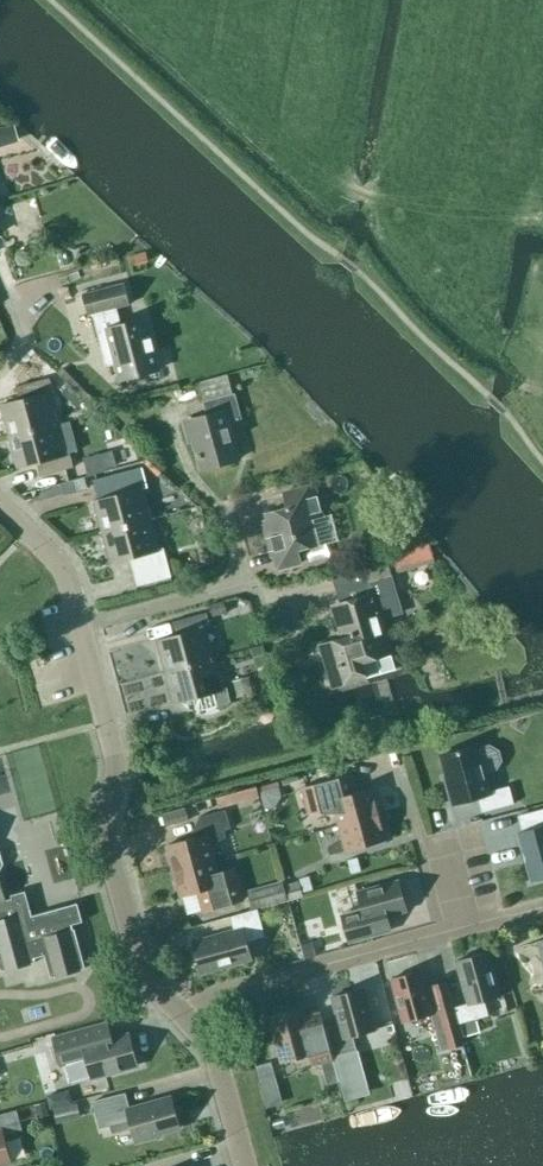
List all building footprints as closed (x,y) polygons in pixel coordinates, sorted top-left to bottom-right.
[(146,262),(144,250),(126,254),(129,266),(146,262)] [(120,325),(115,308),(129,304),(123,283),(81,294),(87,315),(92,314),(101,350),(111,348),(119,380),(158,369),(145,318),(120,325)] [(5,437),(61,422),(61,421),(56,423),(48,393),(53,392),(49,378),(15,386),(19,399),(0,404),(0,406),(3,417),(1,418),(1,419),(4,419),(8,435),(5,436),(5,437)] [(229,424),(241,420),(234,393),(202,402),(206,415),(183,422),(188,442),(192,441),(200,469),(238,459),(229,424)] [(61,422),(5,437),(6,437),(8,437),(16,467),(36,462),(39,476),(73,467),(69,453),(64,454),(56,424),(61,423),(61,422)] [(96,465),(95,457),(94,455),(83,458),(87,474),(98,471),(96,465)] [(101,532),(150,519),(155,518),(154,517),(149,518),(141,489),(146,487),(142,473),(108,482),(112,495),(90,501),(91,502),(93,501),(96,513),(94,514),(94,515),(97,514),(101,531),(99,531),(99,533),(102,532),(101,532)] [(298,550),(328,543),(327,542),(316,545),(309,520),(323,517),(323,515),(321,516),(313,486),(315,486),(315,485),(281,493),(285,507),(263,513),(273,550),(275,549),(280,567),(301,562),(298,550)] [(158,549),(150,519),(101,532),(102,532),(110,563),(129,558),(136,585),(170,576),(162,547),(158,549)] [(433,560),(428,542),(392,553),(397,571),(433,560)] [(379,615),(401,609),(387,560),(331,577),(340,608),(329,611),(329,612),(334,611),(341,637),(317,644),(331,688),(366,677),(360,657),(393,647),(393,646),(389,647),(379,615)] [(219,602),(214,603),(208,605),(212,617),(227,612),(223,600),(219,602)] [(213,659),(218,658),(218,656),(213,657),(205,629),(210,627),(206,613),(172,621),(176,635),(154,641),(154,642),(157,641),(160,653),(157,653),(158,655),(161,654),(165,670),(162,671),(162,672),(213,659)] [(292,632),(288,618),(271,622),(275,637),(292,632)] [(221,689),(213,659),(162,672),(163,673),(165,672),(173,703),(192,698),(196,711),(229,702),(226,688),(221,689)] [(252,691),(248,674),(232,679),(237,695),(252,691)] [(475,745),(440,754),(454,804),(476,798),(480,812),(512,804),(508,786),(487,792),(475,745)] [(307,812),(317,812),(333,812),(337,825),(379,814),(372,788),(356,793),(350,773),(300,786),(307,812)] [(257,796),(254,787),(215,798),(218,807),(257,796)] [(280,805),(274,787),(257,793),(263,811),(280,805)] [(177,810),(170,811),(162,814),(165,826),(189,820),(186,808),(177,810)] [(172,871),(214,859),(210,846),(225,837),(223,830),(229,828),(224,810),(198,817),(203,835),(165,845),(172,871)] [(386,840),(379,814),(337,825),(340,838),(326,847),(328,855),(386,840)] [(517,833),(530,881),(542,877),(542,826),(517,833)] [(217,871),(214,859),(172,871),(179,896),(209,887),(214,906),(242,898),(240,894),(233,867),(217,871)] [(283,888),(282,882),(281,880),(246,889),(251,908),(286,899),(283,888)] [(282,884),(286,899),(300,895),(297,880),(282,884)] [(363,919),(343,925),(348,942),(378,934),(373,920),(405,911),(397,880),(356,891),(363,919)] [(0,971),(35,962),(34,958),(44,955),(50,977),(84,968),(73,928),(72,929),(71,924),(81,921),(76,903),(31,915),(24,891),(10,894),(10,898),(4,900),(0,885),(0,971)] [(232,930),(191,942),(200,972),(250,958),(245,941),(263,936),(256,909),(228,916),(232,930)] [(322,948),(318,933),(304,937),(309,952),(322,948)] [(498,996),(486,952),(454,961),(466,1003),(452,1007),(457,1023),(476,1018),(487,1015),(482,1000),(498,996)] [(424,987),(419,970),(389,979),(401,1022),(429,1014),(432,1022),(438,1020),(444,1039),(459,1035),(454,1016),(444,981),(424,987)] [(373,1029),(362,988),(330,997),(338,1025),(324,1029),(331,1056),(344,1053),(355,1050),(351,1035),(373,1029)] [(302,1019),(299,1007),(267,1016),(279,1062),(310,1053),(313,1065),(320,1063),(325,1084),(337,1081),(319,1014),(302,1019)] [(479,1029),(477,1025),(476,1018),(459,1023),(463,1036),(479,1032),(479,1029)] [(136,1065),(128,1034),(108,1039),(103,1023),(52,1038),(59,1065),(66,1063),(72,1082),(136,1065)] [(366,1092),(355,1050),(344,1053),(331,1056),(343,1099),(366,1092)] [(274,1076),(258,1080),(265,1105),(281,1101),(274,1076)] [(128,1108),(124,1093),(92,1101),(99,1127),(129,1119),(135,1143),(154,1138),(153,1134),(178,1127),(170,1097),(128,1108)] [(77,1117),(74,1103),(52,1108),(55,1122),(77,1117)] [(0,1113),(0,1165),(9,1162),(2,1134),(20,1129),(15,1109),(0,1113)]
